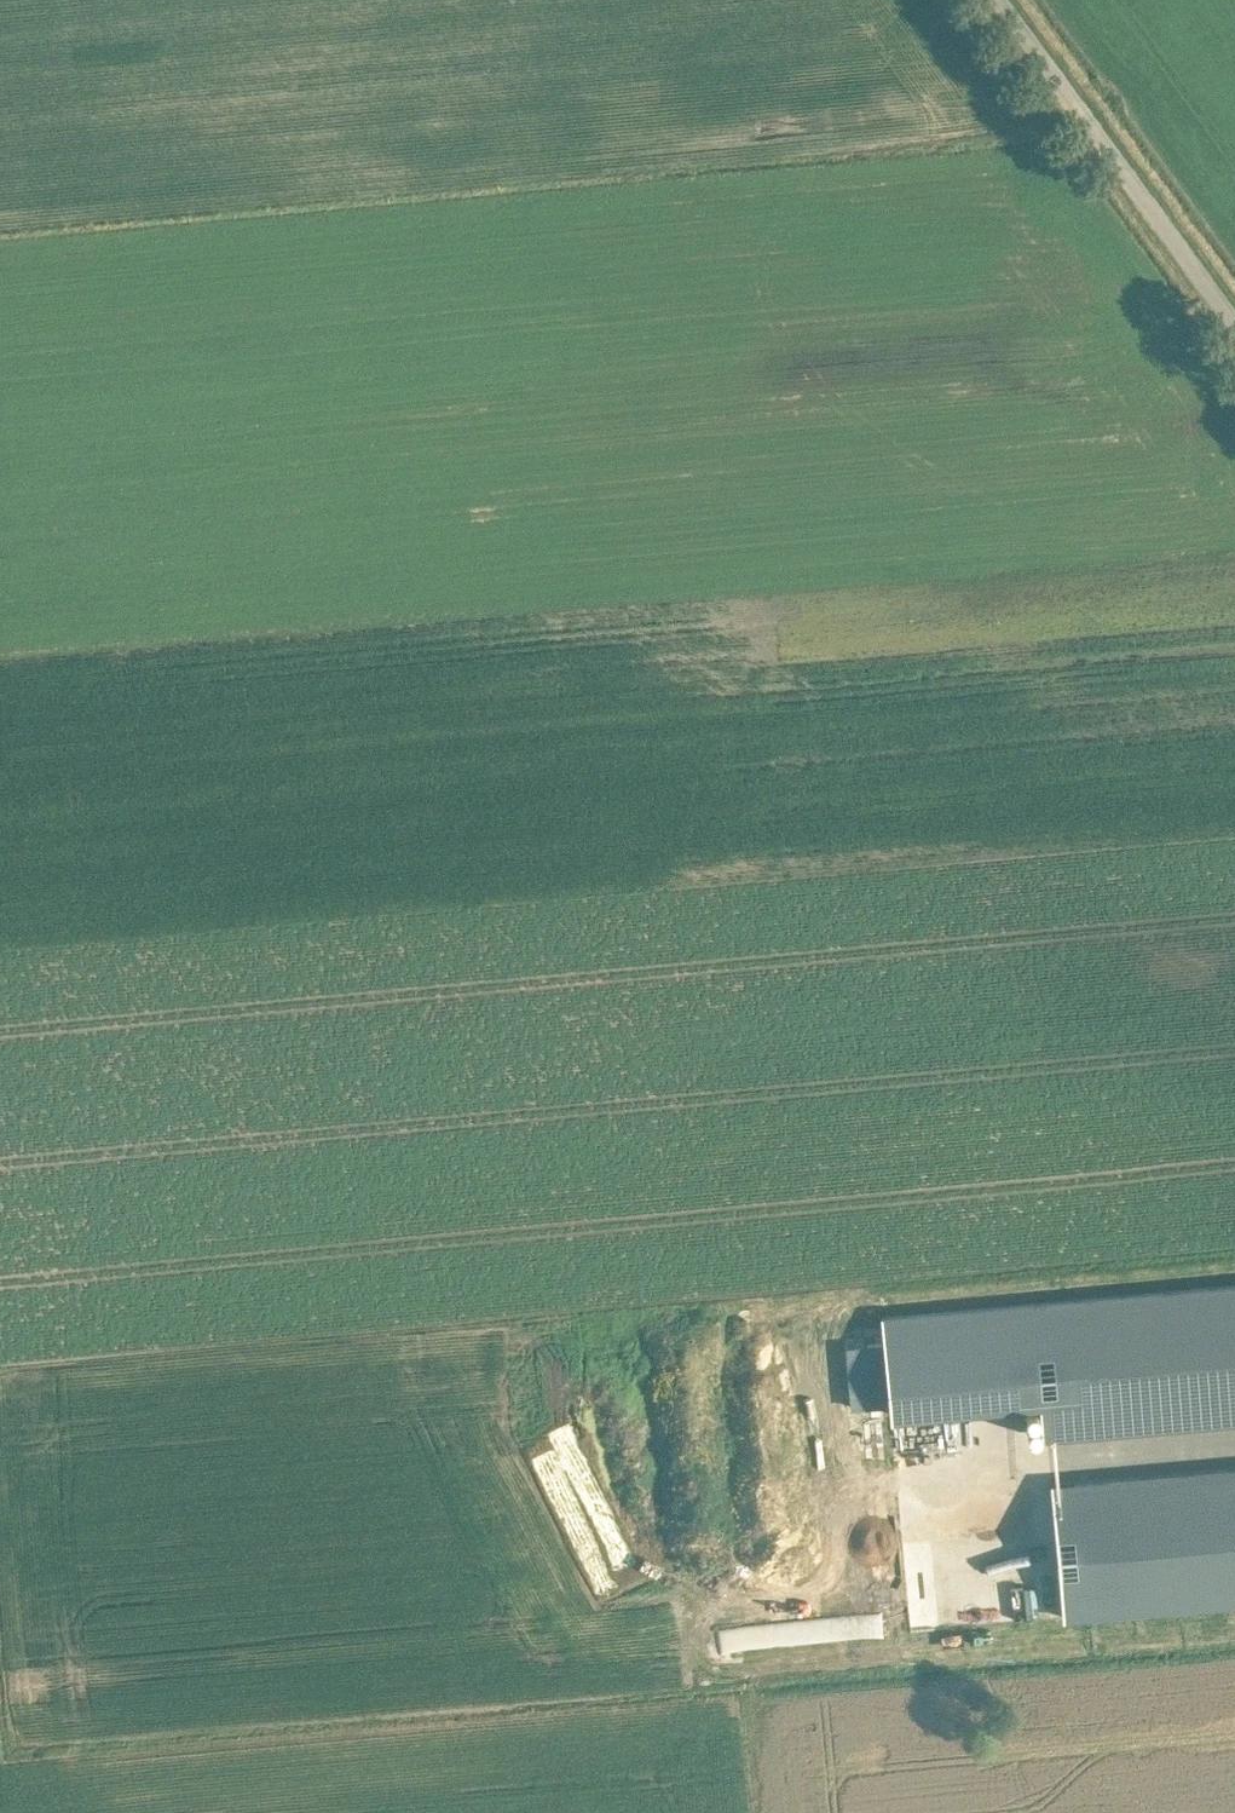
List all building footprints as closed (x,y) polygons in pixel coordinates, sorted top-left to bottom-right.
[(891,1412),(1040,1399),(1043,1435),(1234,1417),(1234,1284),(882,1316),(891,1412)] [(1051,1483),(1063,1616),(1234,1600),(1234,1466),(1051,1483)] [(942,1509),(945,1521),(993,1511),(990,1498),(942,1509)]
